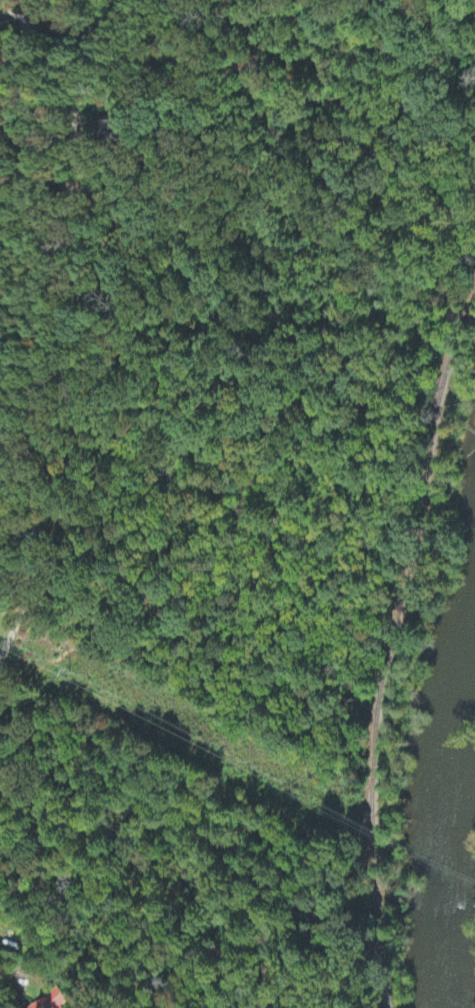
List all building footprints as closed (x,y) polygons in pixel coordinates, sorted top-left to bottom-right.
[(102,123),(102,141),(129,140),(128,122),(102,123)] [(59,987),(36,1007),(65,1007),(72,1002),(59,987)]
